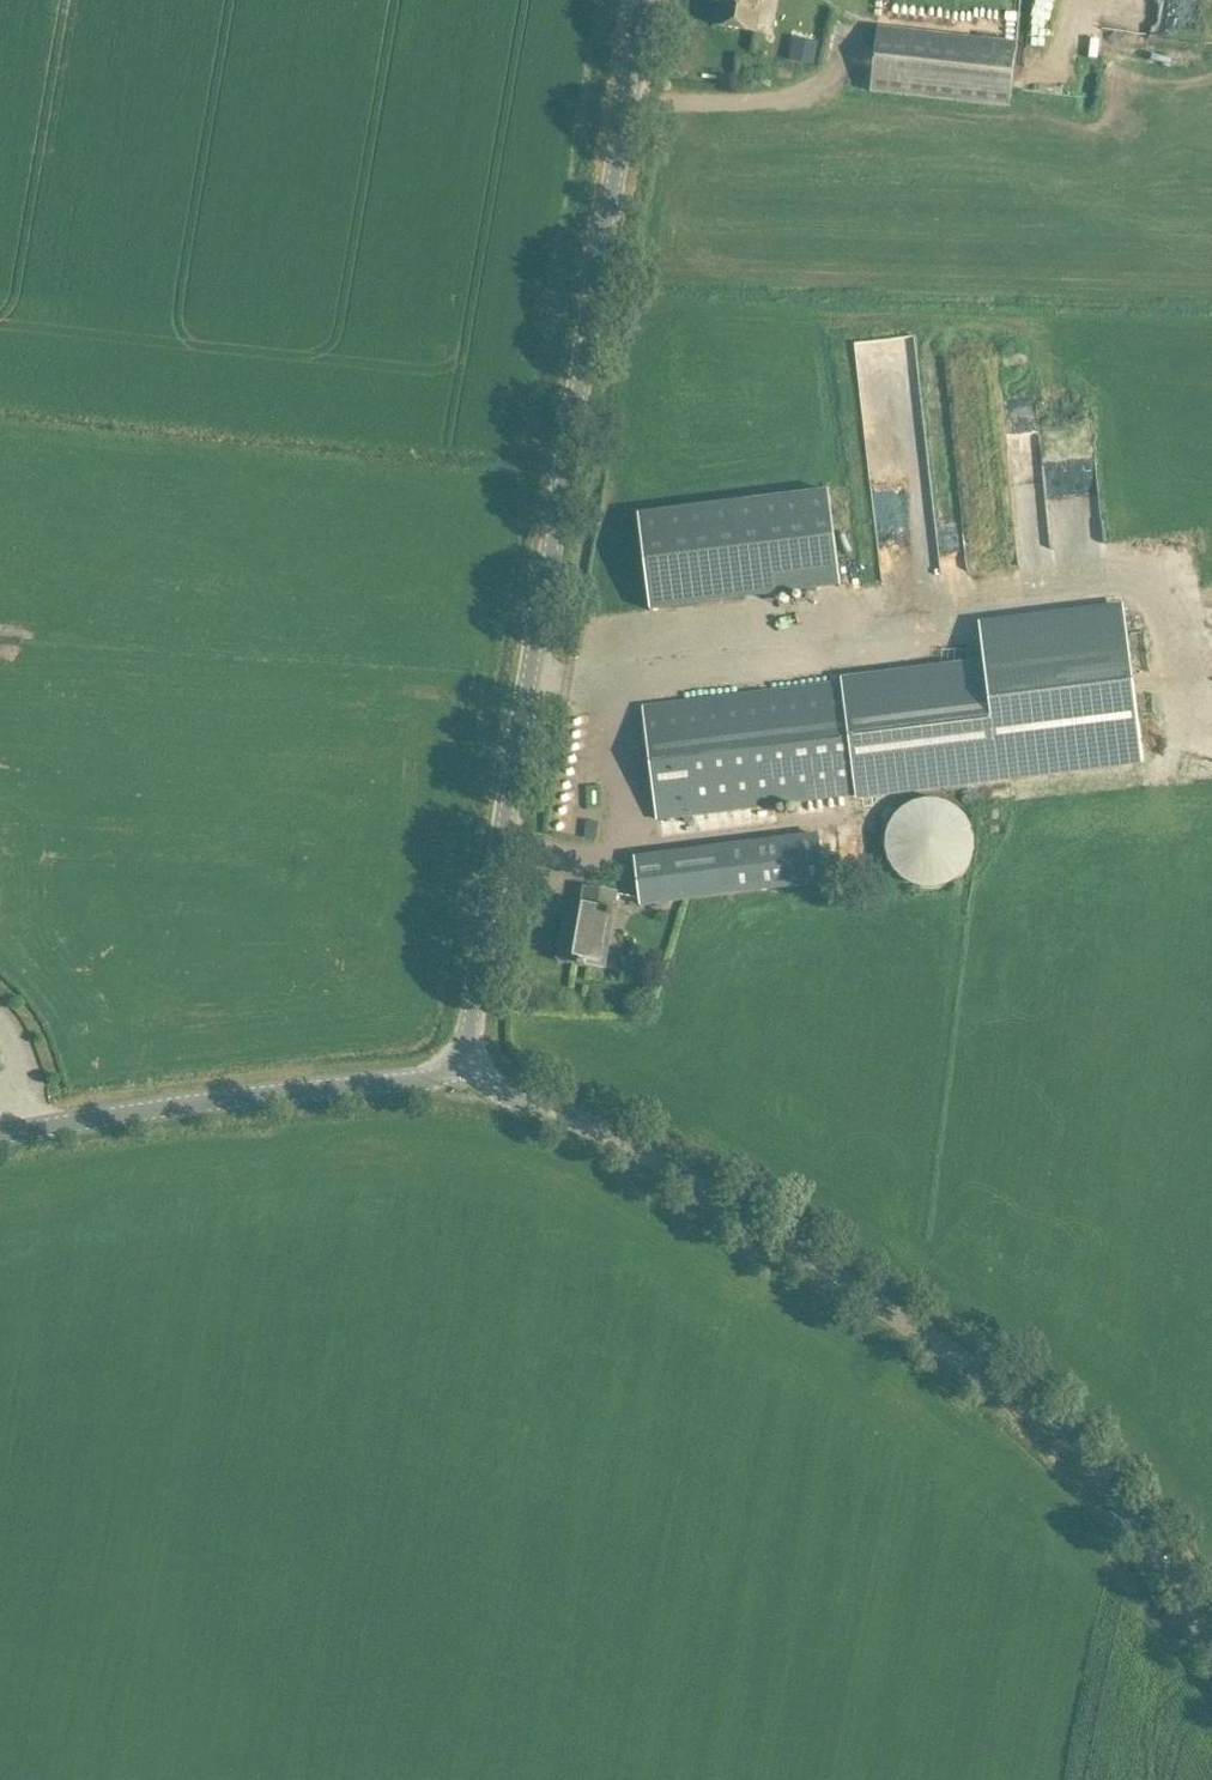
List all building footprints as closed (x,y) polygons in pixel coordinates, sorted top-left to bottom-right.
[(739,30),(756,32),(761,0),(720,0),(715,25),(739,30)] [(871,90),(1010,106),(1017,43),(878,28),(871,90)] [(796,41),(791,59),(813,64),(817,45),(796,41)] [(639,516),(651,611),(841,587),(829,492),(639,516)] [(856,795),(1001,777),(1143,759),(1125,610),(982,628),(987,665),(843,683),(856,795)] [(856,795),(843,683),(643,708),(657,820),(856,795)] [(885,840),(888,854),(896,867),(908,877),(922,881),(937,881),(951,876),(963,866),(970,853),(973,838),(970,823),(962,810),(950,800),(938,796),(926,795),(913,798),(902,804),(893,813),(887,825),(885,840)] [(586,818),(585,837),(598,838),(599,818),(586,818)] [(821,835),(659,856),(636,859),(641,905),(827,882),(821,835)] [(586,887),(583,905),(581,912),(608,917),(613,918),(617,893),(586,887)] [(581,912),(583,905),(573,904),(567,938),(563,937),(558,962),(600,969),(608,917),(581,912)]
